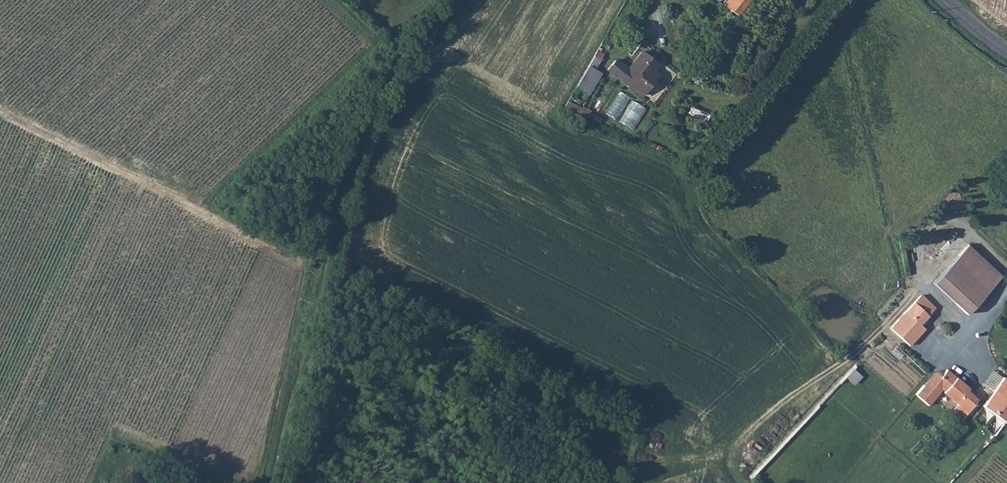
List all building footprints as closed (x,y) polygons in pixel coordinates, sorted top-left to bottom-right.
[(737,14),(748,0),(729,0),(726,5),(737,14)] [(606,66),(640,92),(656,70),(651,67),(656,60),(640,48),(627,66),(614,56),(606,66)] [(599,69),(587,62),(575,82),(588,90),(599,69)] [(631,101),(620,122),(634,129),(644,108),(631,101)] [(999,280),(965,249),(929,287),(962,319),(999,280)] [(923,320),(930,313),(917,300),(910,307),(923,320)] [(923,320),(910,307),(886,332),(905,351),(921,334),(916,330),(925,321),(923,320)] [(923,391),(915,400),(928,411),(942,395),(945,397),(943,399),(967,419),(978,407),(977,406),(967,396),(968,395),(947,376),(941,383),(935,389),(933,387),(927,395),(923,391)] [(1000,377),(977,406),(978,407),(1004,428),(1006,424),(1006,383),(1000,377)] [(935,378),(923,391),(927,395),(933,387),(935,389),(941,383),(935,378)]
